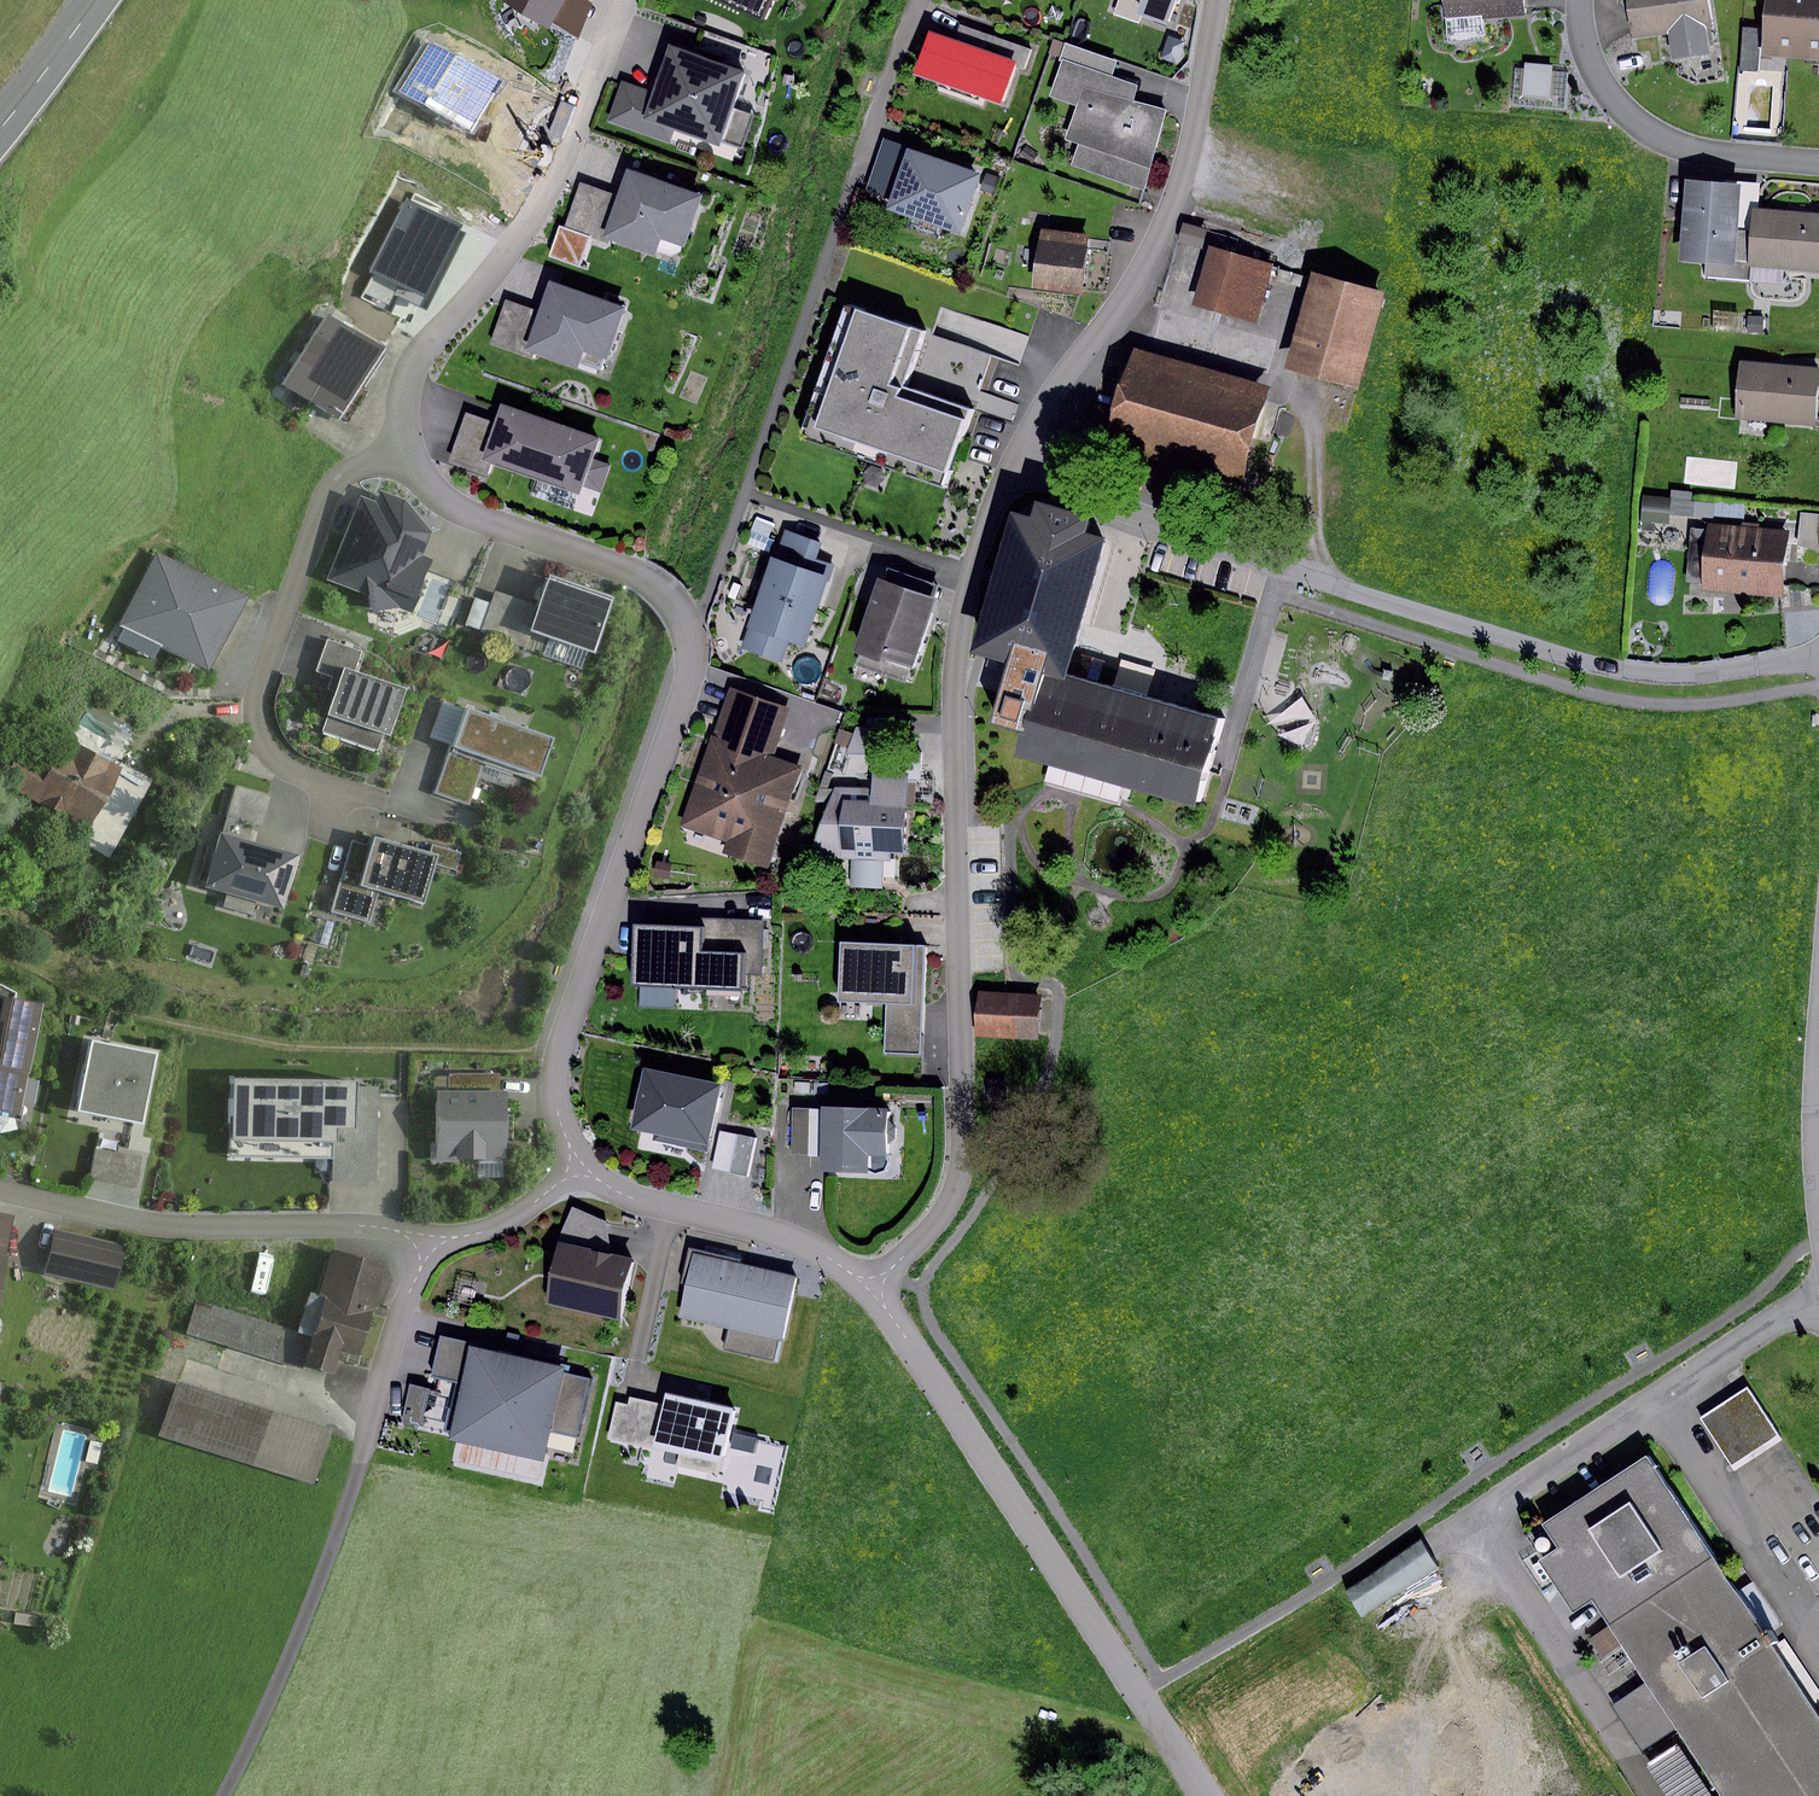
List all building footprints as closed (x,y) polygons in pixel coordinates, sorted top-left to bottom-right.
[(501,1),(550,30),(552,27),(568,0),(501,0),(501,1)] [(584,0),(568,0),(552,27),(578,38),(591,3),(584,0)] [(765,18),(772,0),(724,0),(765,18)] [(1150,14),(1177,23),(1185,0),(1155,0),(1150,14)] [(1443,16),(1521,11),(1520,0),(1442,0),(1443,16)] [(1705,0),(1627,0),(1632,36),(1670,30),(1674,54),(1703,50),(1699,24),(1709,23),(1705,0)] [(1761,56),(1818,60),(1818,0),(1765,0),(1761,56)] [(964,23),(958,39),(1026,62),(1031,64),(1037,48),(964,23)] [(1743,27),(1739,69),(1756,70),(1760,28),(1743,27)] [(958,39),(941,33),(928,71),(1012,101),(1026,62),(958,39)] [(424,41),(397,92),(471,131),(498,80),(424,41)] [(1066,57),(1068,58),(1119,76),(1124,60),(1071,41),(1066,57)] [(758,69),(679,42),(663,90),(628,78),(614,120),(675,141),(680,127),(732,145),(758,69)] [(1119,76),(1068,58),(1055,95),(1084,105),(1073,137),(1087,142),(1079,164),(1149,188),(1176,110),(1142,98),(1146,84),(1119,76)] [(1552,65),(1524,62),(1520,96),(1548,99),(1552,65)] [(890,197),(907,148),(907,146),(884,138),(867,189),(890,197)] [(1025,145),(1019,153),(1032,162),(1038,154),(1025,145)] [(979,172),(907,148),(890,197),(886,209),(958,234),(979,172)] [(700,194),(628,169),(604,238),(655,255),(661,238),(683,245),(700,194)] [(986,173),(980,190),(993,194),(999,178),(986,173)] [(1737,184),(1685,180),(1678,260),(1704,262),(1703,276),(1745,279),(1746,265),(1749,231),(1733,230),(1737,184)] [(601,241),(618,195),(579,182),(563,227),(590,236),(601,241)] [(406,200),(363,297),(388,308),(394,294),(426,309),(464,225),(406,200)] [(1751,210),(1749,231),(1746,265),(1818,272),(1818,216),(1751,210)] [(1182,225),(1178,242),(1202,248),(1206,231),(1182,225)] [(590,236),(563,227),(559,226),(549,256),(579,266),(590,236)] [(1101,236),(1048,231),(1042,285),(1095,291),(1101,236)] [(1272,266),(1210,248),(1194,303),(1256,321),(1272,266)] [(1382,292),(1312,272),(1284,368),(1355,388),(1382,292)] [(635,308),(561,282),(550,313),(537,351),(589,369),(596,349),(618,357),(635,308)] [(537,351),(550,313),(511,299),(495,344),(534,358),(537,351)] [(921,333),(846,308),(802,436),(943,484),(968,412),(902,389),(921,333)] [(382,348),(327,314),(284,383),(339,417),(382,348)] [(1763,316),(1748,316),(1748,334),(1763,334),(1763,316)] [(931,337),(921,333),(902,389),(968,412),(987,356),(931,337)] [(1281,391),(1143,351),(1118,440),(1255,480),(1281,391)] [(1809,427),(1816,370),(1740,360),(1733,417),(1809,427)] [(610,441),(514,408),(507,425),(495,462),(592,494),(610,441)] [(495,462),(507,425),(471,413),(455,461),(492,473),(495,462)] [(376,499),(362,494),(331,575),(371,590),(373,606),(401,602),(410,605),(428,556),(419,552),(428,528),(404,497),(380,488),(376,499)] [(1715,502),(1643,495),(1641,522),(1642,523),(1642,530),(1654,531),(1655,522),(1668,523),(1669,513),(1713,517),(1715,502)] [(1046,527),(1027,521),(990,648),(1020,656),(1068,670),(1083,618),(1081,617),(1087,595),(1090,596),(1105,544),(1085,538),(1089,522),(1051,511),(1046,527)] [(1800,513),(1797,545),(1818,552),(1818,515),(1800,513)] [(756,520),(747,543),(764,550),(773,527),(756,520)] [(1740,526),(1706,523),(1705,530),(1691,528),(1686,581),(1703,583),(1702,589),(1778,595),(1784,530),(1758,528),(1758,523),(1740,522),(1740,526)] [(787,530),(776,561),(829,579),(830,579),(835,565),(816,559),(822,542),(787,530)] [(248,597),(157,551),(119,626),(124,628),(118,641),(154,659),(160,647),(210,672),(248,597)] [(776,561),(772,560),(742,647),(782,661),(789,642),(805,647),(829,579),(776,561)] [(887,568),(883,581),(932,596),(936,583),(887,568)] [(614,595),(550,573),(539,606),(531,630),(596,651),(614,595)] [(883,581),(877,579),(854,653),(912,671),(935,597),(932,596),(883,581)] [(531,630),(539,606),(496,591),(482,631),(526,646),(531,630)] [(344,667),(355,670),(362,651),(327,639),(316,671),(332,677),(328,688),(336,690),(344,667)] [(1068,670),(1020,656),(1000,724),(1032,733),(1027,751),(1201,802),(1225,719),(1067,673),(1068,670)] [(355,670),(344,667),(336,690),(323,731),(377,748),(382,732),(393,735),(408,687),(355,670)] [(794,707),(734,688),(688,825),(734,840),(729,854),(776,869),(809,769),(777,758),(794,707)] [(452,745),(465,708),(443,700),(430,737),(452,745)] [(555,737),(466,706),(465,708),(452,745),(487,757),(541,776),(555,737)] [(888,728),(860,727),(853,752),(887,755),(888,728)] [(53,768),(25,752),(6,785),(88,831),(124,767),(70,737),(53,768)] [(487,757),(452,745),(435,794),(469,806),(487,757)] [(869,788),(835,787),(808,857),(851,859),(849,888),(883,889),(884,860),(903,861),(905,806),(915,806),(916,782),(908,781),(908,771),(869,769),(869,788)] [(272,795),(236,784),(226,816),(262,826),(272,795)] [(300,853),(222,831),(206,886),(284,908),(300,853)] [(430,853),(374,838),(371,846),(360,887),(377,892),(422,904),(434,862),(457,869),(462,851),(433,844),(430,853)] [(360,887),(371,846),(352,841),(332,912),(369,922),(377,892),(360,887)] [(690,928),(646,927),(644,980),(748,983),(748,969),(770,969),(772,918),(691,916),(690,928)] [(334,921),(316,917),(310,939),(328,944),(334,921)] [(923,946),(841,942),(838,1000),(888,1003),(920,1005),(923,946)] [(0,984),(0,1112),(19,1116),(43,1004),(16,998),(18,993),(0,984)] [(1047,995),(987,993),(986,1035),(1046,1037),(1047,995)] [(920,1005),(888,1003),(886,1053),(918,1054),(920,1005)] [(152,1053),(91,1040),(78,1106),(139,1119),(152,1053)] [(732,1085),(656,1068),(643,1126),(660,1130),(658,1140),(717,1153),(732,1085)] [(355,1084),(233,1081),(231,1138),(337,1141),(338,1126),(354,1126),(355,1088),(355,1084)] [(506,1091),(440,1092),(440,1159),(506,1158),(506,1091)] [(887,1109),(822,1107),(820,1171),(866,1172),(866,1154),(885,1155),(885,1143),(895,1139),(895,1126),(886,1118),(887,1109)] [(816,1110),(797,1109),(795,1155),(814,1156),(816,1110)] [(759,1139),(741,1135),(732,1173),(751,1178),(759,1139)] [(141,1159),(96,1151),(90,1179),(136,1188),(141,1159)] [(568,1243),(616,1255),(612,1222),(578,1207),(563,1242),(568,1243)] [(0,1215),(0,1272),(12,1217),(0,1215)] [(121,1246),(62,1233),(53,1270),(113,1283),(121,1246)] [(616,1255),(568,1243),(554,1301),(630,1320),(644,1262),(616,1255)] [(389,1261),(329,1244),(304,1327),(199,1296),(187,1335),(302,1369),(304,1363),(335,1373),(342,1349),(361,1355),(389,1261)] [(804,1277),(699,1253),(685,1316),(736,1328),(731,1349),(779,1360),(784,1337),(790,1339),(804,1277)] [(576,1368),(452,1338),(443,1374),(477,1382),(464,1437),(553,1458),(559,1431),(582,1436),(596,1378),(575,1373),(576,1368)] [(328,1431),(177,1383),(162,1431),(312,1479),(328,1431)] [(433,1387),(415,1383),(407,1421),(426,1425),(433,1387)] [(744,1409),(679,1395),(677,1406),(668,1449),(733,1463),(744,1409)] [(1751,1395),(1702,1424),(1730,1471),(1780,1442),(1751,1395)] [(668,1449),(677,1406),(635,1396),(633,1406),(621,1403),(612,1442),(667,1454),(668,1449)] [(41,1435),(25,1431),(23,1442),(38,1446),(41,1435)] [(1536,1524),(1552,1549),(1535,1560),(1572,1616),(1589,1604),(1639,1682),(1607,1703),(1643,1757),(1678,1734),(1718,1795),(1818,1795),(1818,1721),(1815,1715),(1770,1648),(1644,1454),(1536,1524)] [(1538,1553),(1541,1553),(1543,1552),(1545,1550),(1546,1548),(1546,1545),(1546,1543),(1545,1540),(1543,1539),(1540,1538),(1538,1538),(1535,1538),(1533,1540),(1532,1542),(1531,1544),(1531,1547),(1532,1549),(1534,1551),(1536,1552),(1538,1553)] [(37,1616),(16,1613),(15,1624),(35,1626),(37,1616)] [(1770,1648),(1815,1715),(1818,1712),(1818,1690),(1784,1638),(1770,1648)] [(1648,1766),(1666,1795),(1709,1795),(1678,1747),(1648,1766)]
